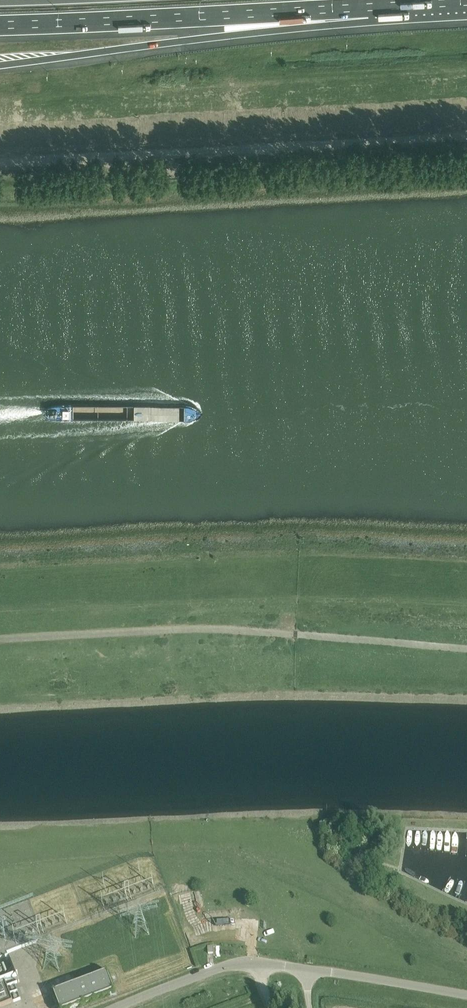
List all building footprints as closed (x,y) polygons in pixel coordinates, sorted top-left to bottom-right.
[(17,977),(10,959),(0,963),(0,1007),(13,1003),(10,996),(7,988),(5,981),(17,977)] [(114,994),(107,975),(54,995),(58,1007),(77,1007),(114,994)]
